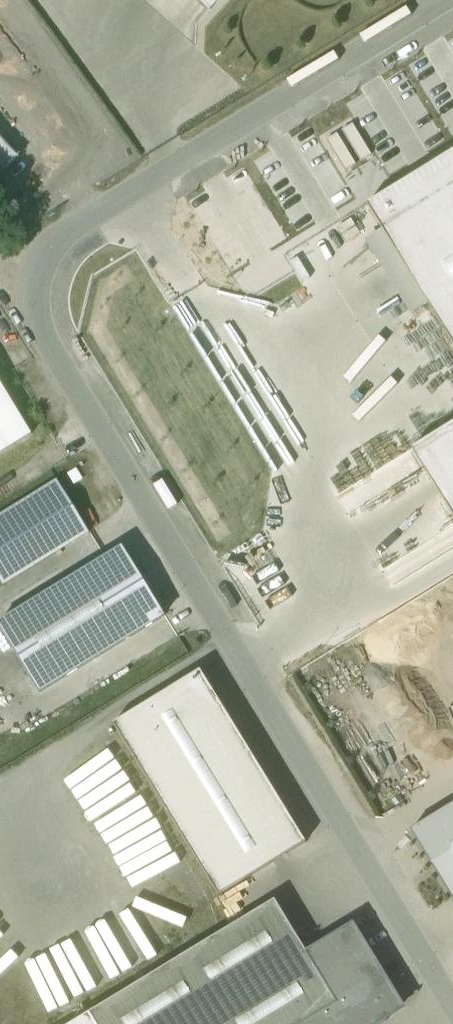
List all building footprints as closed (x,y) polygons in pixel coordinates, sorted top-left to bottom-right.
[(210,11),(219,0),(198,0),(210,11)] [(0,137),(0,176),(19,158),(0,137)] [(366,207),(452,349),(452,153),(366,207)] [(0,384),(0,455),(31,435),(0,384)] [(452,521),(452,426),(413,452),(452,521)] [(77,469),(69,475),(74,485),(82,479),(77,469)] [(0,516),(0,581),(3,586),(89,533),(57,481),(0,516)] [(0,624),(0,629),(39,693),(164,617),(122,549),(0,624)] [(200,672),(114,724),(219,896),(305,843),(200,672)] [(411,832),(452,901),(452,806),(411,832)] [(89,1014),(95,1023),(306,1023),(337,1005),(305,952),(274,901),(89,1014)] [(305,952),(337,1005),(306,1023),(382,1023),(406,1010),(354,923),(305,952)] [(73,1023),(95,1023),(89,1014),(73,1023)]
